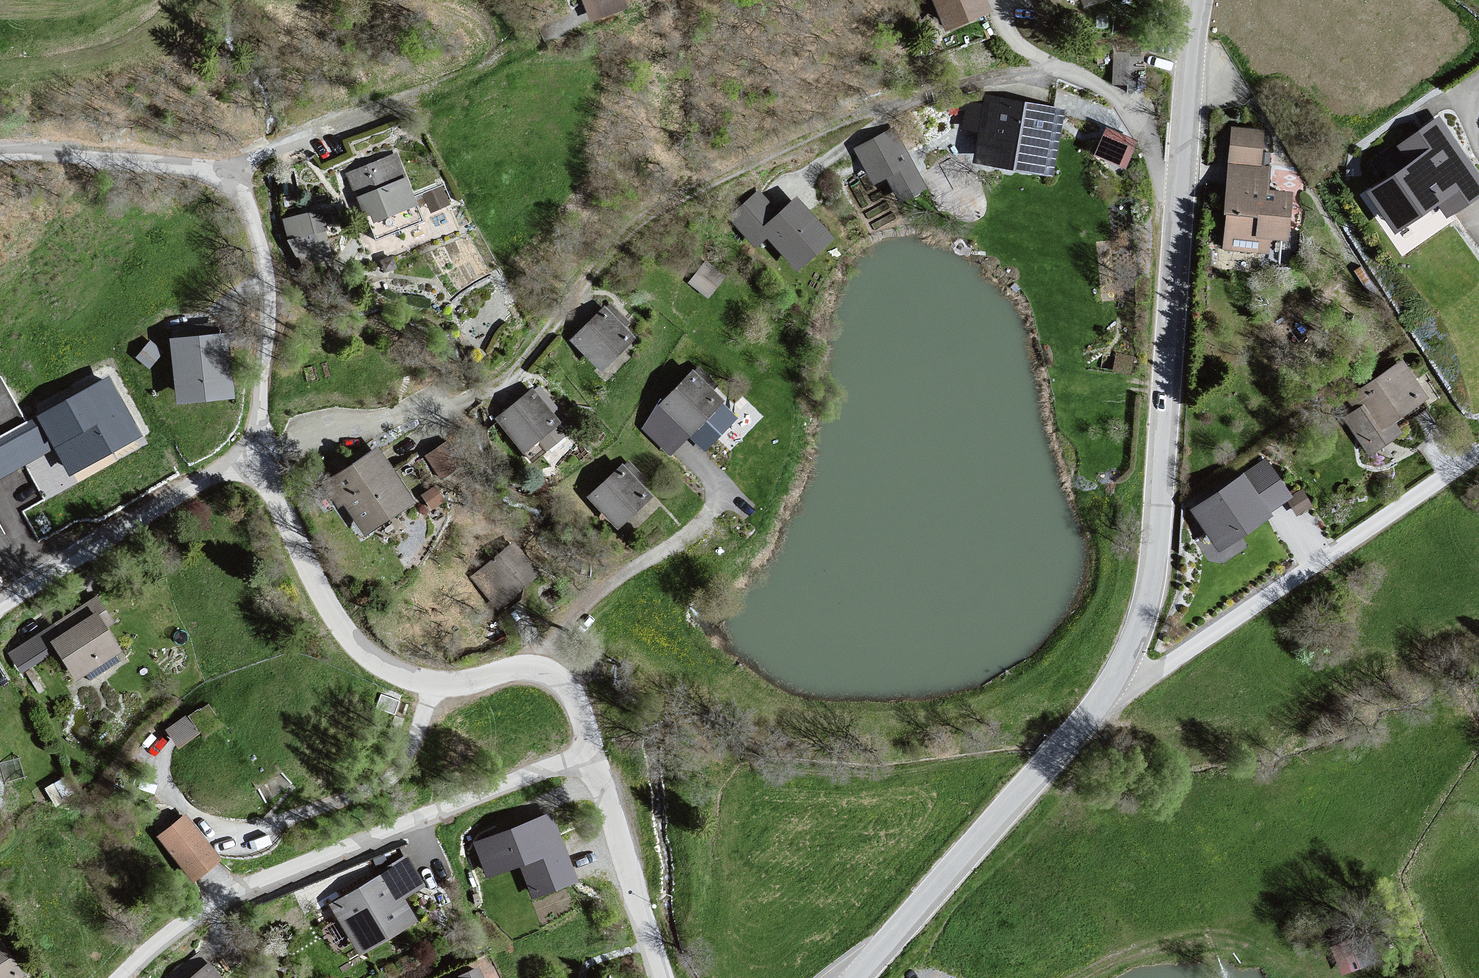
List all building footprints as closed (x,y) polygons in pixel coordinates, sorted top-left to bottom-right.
[(620,0),(587,0),(591,11),(620,0)] [(947,28),(970,19),(990,12),(985,0),(935,0),(947,28)] [(1025,104),(990,99),(988,108),(970,105),(966,130),(982,133),(977,162),(1052,174),(1062,111),(1025,104)] [(1365,179),(1395,221),(1435,193),(1447,209),(1478,187),(1478,164),(1439,107),(1396,137),(1405,151),(1365,179)] [(1103,123),(1092,150),(1127,165),(1138,137),(1103,123)] [(1267,131),(1231,129),(1223,246),(1267,252),(1271,237),(1295,240),(1298,204),(1267,200),(1269,169),(1262,169),(1267,131)] [(893,130),(858,148),(877,182),(887,177),(899,201),(924,188),(893,130)] [(373,218),(379,222),(419,207),(406,181),(403,182),(398,159),(346,173),(354,201),(366,220),(373,218)] [(831,237),(797,200),(779,216),(759,193),(730,219),(754,245),(767,233),(798,267),(831,237)] [(323,212),(280,222),(296,258),(307,267),(334,262),(323,212)] [(608,307),(572,344),(603,373),(641,339),(608,307)] [(231,336),(172,340),(176,406),(235,401),(231,336)] [(1339,405),(1345,421),(1372,456),(1404,436),(1396,426),(1435,399),(1405,359),(1339,405)] [(694,373),(643,427),(671,453),(689,434),(705,449),(734,418),(720,404),(723,400),(694,373)] [(36,417),(0,437),(0,476),(56,445),(71,474),(141,435),(109,377),(36,417)] [(533,391),(499,419),(523,449),(558,421),(533,391)] [(445,440),(426,448),(437,472),(455,464),(445,440)] [(343,498),(366,532),(413,502),(379,449),(354,465),(325,484),(337,502),(343,498)] [(1289,497),(1266,462),(1193,511),(1219,550),(1271,515),(1268,511),(1289,497)] [(623,465),(590,497),(619,526),(652,495),(623,465)] [(538,574),(512,544),(472,578),(498,608),(538,574)] [(98,615),(54,642),(79,682),(122,655),(98,615)] [(187,709),(166,725),(179,742),(200,726),(187,709)] [(550,816),(478,844),(490,875),(520,863),(534,897),(575,880),(550,816)] [(223,863),(183,818),(158,838),(196,883),(223,863)] [(408,859),(328,905),(359,960),(422,922),(409,899),(427,888),(408,859)] [(29,977),(0,937),(0,977),(27,977),(29,977)] [(193,977),(223,977),(210,964),(193,977)]
